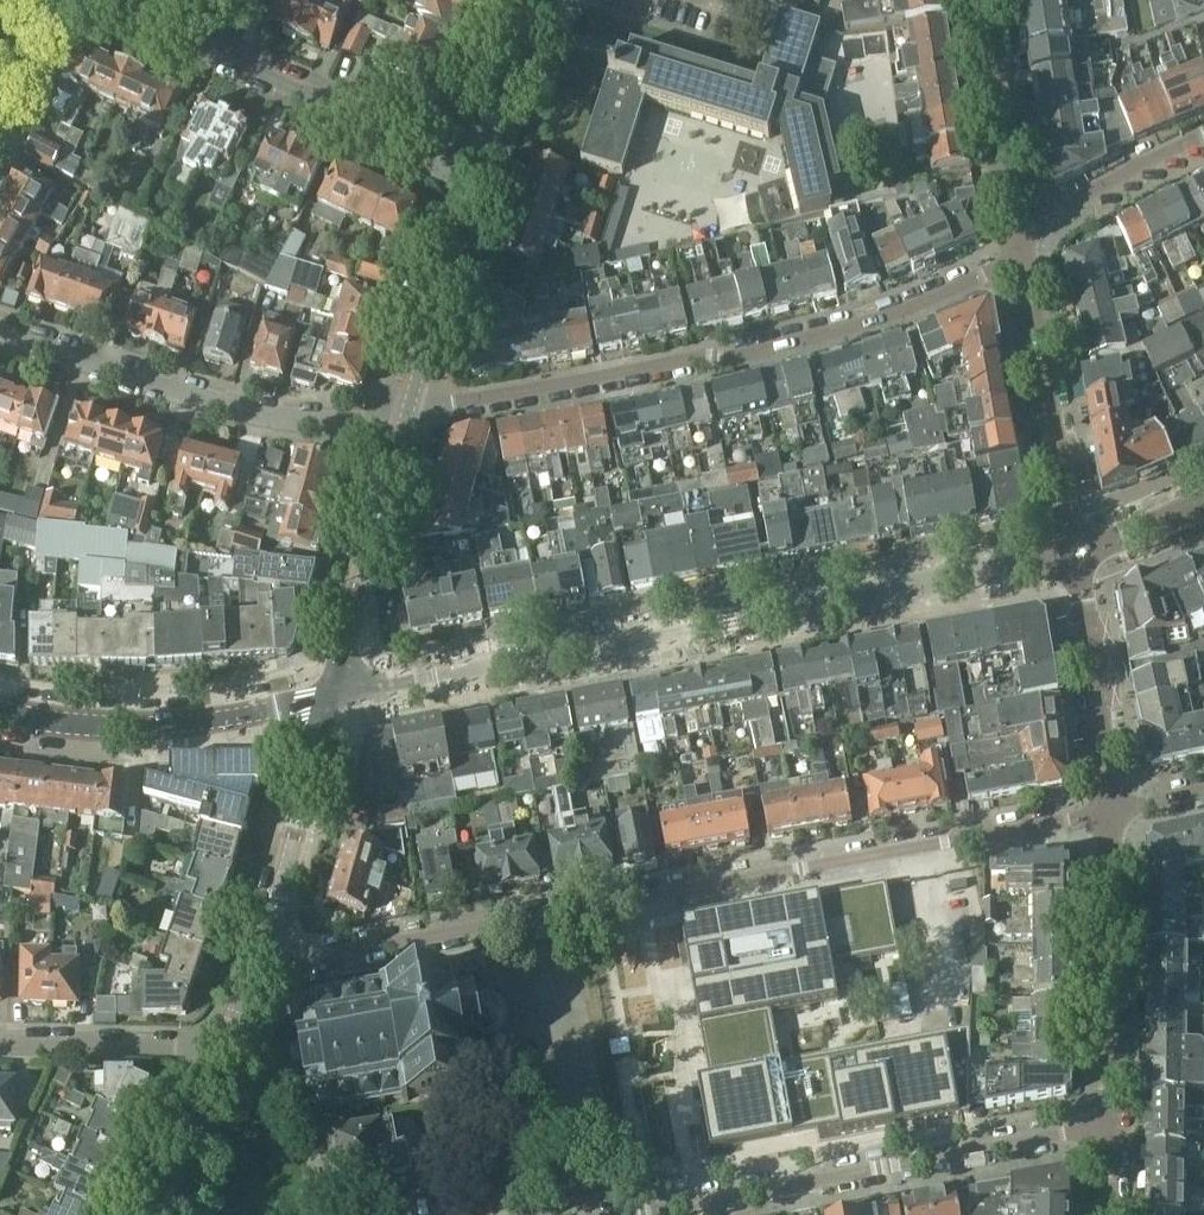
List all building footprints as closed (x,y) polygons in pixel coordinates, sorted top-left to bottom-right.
[(238,4),(240,8),(247,11),(252,10),(253,11),(258,0),(231,0),(238,4)] [(271,22),(282,27),(281,29),(301,39),(319,0),(281,0),(271,22)] [(301,39),(318,47),(319,44),(329,49),(347,11),(353,0),(343,0),(340,7),(336,5),(324,0),(319,0),(301,39)] [(454,30),(463,11),(461,10),(463,5),(453,0),(421,0),(415,12),(454,30)] [(842,9),(892,0),(840,0),(842,9)] [(842,9),(845,27),(889,22),(944,13),(944,12),(942,0),(892,0),(842,9)] [(1021,5),(1024,27),(1091,16),(1088,0),(1053,0),(1021,5)] [(1155,29),(1175,22),(1178,21),(1173,0),(1148,0),(1155,29)] [(1178,21),(1203,11),(1203,0),(1173,0),(1178,21)] [(371,32),(387,39),(436,62),(438,57),(441,58),(449,39),(412,22),(407,34),(359,13),(358,16),(354,24),(371,32)] [(583,158),(582,161),(623,175),(646,100),(770,138),(773,130),(781,132),(800,213),(834,206),(834,205),(846,202),(842,183),(825,107),(838,65),(811,57),(822,25),(781,13),(759,83),(739,77),(672,56),(671,59),(637,48),(635,48),(631,47),(630,48),(632,49),(627,62),(616,58),(610,75),(609,75),(583,158)] [(1091,16),(1024,27),(1028,49),(1094,39),(1091,16)] [(897,50),(897,55),(949,46),(945,22),(893,29),(895,41),(897,41),(898,50),(897,50)] [(354,24),(342,51),(359,58),(371,32),(354,24)] [(1203,70),(1190,75),(1182,53),(1200,47),(1194,24),(1165,34),(1172,54),(1173,57),(1171,57),(1197,116),(1203,113),(1203,73),(1203,70)] [(433,68),(436,62),(387,39),(375,65),(391,72),(389,76),(390,81),(401,86),(405,84),(407,79),(427,88),(436,69),(433,68)] [(64,81),(59,92),(74,99),(84,103),(89,91),(106,56),(99,53),(99,52),(96,50),(95,47),(87,43),(84,45),(80,43),(63,80),(64,81)] [(1059,49),(1029,53),(1032,76),(1092,66),(1088,44),(1059,49)] [(898,80),(916,77),(953,70),(949,46),(897,55),(898,67),(896,67),(898,80)] [(1169,85),(1161,88),(1176,124),(1197,116),(1171,57),(1173,57),(1172,54),(1159,59),(1169,85)] [(116,104),(133,67),(130,66),(128,63),(122,60),(118,61),(114,60),(114,61),(106,56),(89,91),(116,104)] [(1112,108),(1119,105),(1114,91),(1097,94),(1092,66),(1032,76),(1036,97),(1076,91),(1078,107),(1084,107),(1085,112),(1112,108)] [(1155,133),(1176,124),(1161,88),(1151,92),(1141,66),(1132,69),(1135,78),(1133,79),(1155,133)] [(133,67),(116,104),(131,111),(126,123),(136,128),(158,81),(149,76),(150,75),(147,74),(145,71),(139,68),(135,68),(133,67)] [(1123,76),(1123,78),(1125,83),(1133,79),(1135,78),(1132,69),(1126,71),(1126,72),(1124,73),(1123,74),(1123,76)] [(896,89),(897,103),(957,93),(953,70),(916,77),(917,86),(896,89)] [(1128,126),(1134,141),(1155,133),(1133,79),(1125,83),(1122,84),(1124,87),(1114,91),(1119,105),(1128,126)] [(165,84),(158,81),(136,128),(127,148),(136,151),(138,147),(140,149),(148,131),(163,138),(184,92),(181,91),(180,87),(172,84),(169,85),(166,83),(165,84)] [(1076,91),(1036,97),(1039,119),(1085,112),(1084,107),(1078,107),(1076,91)] [(957,93),(897,103),(898,114),(909,112),(910,114),(922,112),(923,121),(923,123),(961,117),(957,93)] [(186,197),(199,170),(227,113),(207,104),(200,106),(183,142),(184,142),(179,153),(178,168),(168,189),(186,197)] [(1085,112),(1039,119),(1043,140),(1128,126),(1119,105),(1112,108),(1085,112)] [(36,138),(28,154),(54,167),(61,151),(65,142),(79,114),(69,109),(52,145),(36,138)] [(243,170),(231,165),(248,129),(246,122),(227,113),(199,170),(201,171),(203,168),(215,173),(214,175),(223,180),(220,186),(218,185),(209,205),(223,211),(232,192),(233,193),(243,170)] [(908,124),(912,148),(965,139),(961,117),(923,123),(923,121),(908,124)] [(1128,126),(1043,140),(1047,163),(1105,154),(1104,149),(1120,146),(1134,141),(1128,126)] [(262,193),(275,199),(300,147),(293,143),(292,144),(290,143),(289,138),(283,135),(278,137),(276,136),(258,174),(253,185),(263,190),(262,193)] [(965,139),(912,148),(913,153),(916,152),(917,160),(929,159),(931,170),(969,164),(965,139)] [(61,151),(54,167),(75,178),(83,161),(76,158),(80,149),(65,142),(61,151)] [(1123,154),(1120,146),(1104,149),(1105,154),(1047,163),(1050,181),(1050,182),(1056,186),(1057,185),(1089,171),(1089,170),(1123,154)] [(306,149),(300,147),(275,199),(298,210),(304,197),(305,197),(323,158),(320,157),(319,153),(313,150),(309,152),(306,151),(306,149)] [(562,192),(570,168),(533,157),(526,181),(562,192)] [(336,164),(317,203),(346,215),(348,216),(365,178),(351,171),(350,167),(343,164),(340,165),(336,164)] [(22,168),(8,193),(9,194),(9,195),(43,214),(60,225),(68,211),(49,200),(56,188),(22,168)] [(87,175),(83,183),(100,191),(104,183),(87,175)] [(365,178),(348,216),(375,229),(393,190),(388,188),(388,185),(378,180),(377,183),(365,178)] [(611,182),(602,179),(599,188),(608,191),(611,182)] [(896,196),(908,193),(907,186),(906,185),(906,179),(894,181),(896,196)] [(562,192),(526,181),(519,206),(555,216),(562,192)] [(1193,186),(1203,208),(1203,181),(1193,186)] [(913,185),(916,198),(930,193),(926,182),(918,184),(913,185)] [(1193,186),(1175,195),(1192,231),(1202,226),(1203,230),(1203,208),(1193,186)] [(619,187),(599,251),(609,254),(629,189),(619,187)] [(393,190),(375,229),(386,235),(385,237),(401,245),(418,207),(416,201),(393,190)] [(87,194),(86,193),(78,207),(87,212),(88,210),(93,201),(94,198),(87,194)] [(925,219),(915,224),(931,260),(954,250),(939,216),(938,214),(940,213),(930,193),(916,200),(925,219)] [(128,194),(121,209),(135,216),(142,201),(128,194)] [(977,239),(978,240),(981,233),(975,194),(955,197),(956,198),(945,203),(948,210),(940,213),(938,214),(939,216),(954,250),(977,239)] [(0,210),(0,221),(29,238),(36,242),(42,233),(35,228),(43,214),(9,195),(0,210)] [(1175,195),(1156,205),(1186,266),(1197,260),(1184,235),(1192,231),(1175,195)] [(882,206),(911,269),(931,260),(915,224),(907,227),(902,216),(895,219),(893,214),(900,212),(896,202),(882,206)] [(857,205),(825,212),(848,293),(879,283),(867,248),(857,205)] [(1186,266),(1156,205),(1138,213),(1156,249),(1162,247),(1175,272),(1186,266)] [(555,216),(519,206),(511,230),(558,244),(560,238),(549,235),(555,216)] [(868,231),(889,278),(911,269),(882,206),(874,207),(876,222),(881,221),(882,224),(868,231)] [(107,246),(81,316),(90,319),(89,320),(107,327),(123,279),(109,274),(116,251),(123,254),(122,257),(140,263),(153,225),(135,216),(121,209),(121,210),(113,227),(107,246)] [(1136,258),(1134,258),(1140,272),(1141,272),(1148,286),(1159,281),(1152,267),(1163,262),(1156,249),(1138,213),(1118,223),(1119,225),(1136,258)] [(590,217),(587,227),(598,230),(600,220),(590,217)] [(15,261),(29,238),(0,221),(0,252),(15,261)] [(805,222),(795,225),(798,238),(808,235),(805,222)] [(798,238),(795,225),(786,227),(789,240),(798,238)] [(598,230),(587,227),(584,237),(595,240),(598,230)] [(1119,262),(1111,229),(1097,237),(1099,245),(1068,253),(1063,260),(1064,261),(1067,276),(1117,263),(1119,262)] [(558,244),(511,230),(504,254),(526,262),(523,270),(536,274),(545,246),(557,250),(558,244)] [(757,230),(748,232),(751,245),(752,250),(753,253),(768,314),(791,308),(781,270),(773,272),(770,260),(765,261),(762,249),(762,248),(757,230)] [(748,232),(737,235),(740,247),(751,245),(748,232)] [(293,233),(282,257),(296,261),(307,240),(293,233)] [(47,236),(42,244),(52,250),(57,242),(47,236)] [(69,270),(55,307),(81,316),(107,246),(99,243),(93,256),(76,249),(69,270)] [(791,268),(781,270),(791,308),(814,302),(801,249),(800,246),(799,243),(786,247),(791,268)] [(52,250),(42,244),(38,253),(47,258),(52,250)] [(626,260),(641,256),(649,254),(646,244),(614,252),(617,262),(626,260)] [(714,244),(702,246),(706,261),(707,266),(713,289),(722,325),(745,320),(735,282),(730,261),(719,264),(714,244)] [(189,245),(181,271),(198,277),(202,265),(222,271),(224,264),(189,245)] [(814,245),(801,249),(814,302),(838,296),(827,258),(825,253),(817,255),(814,245)] [(702,246),(678,253),(681,267),(706,261),(702,246)] [(595,248),(570,253),(574,270),(599,264),(595,248)] [(2,287),(17,262),(15,261),(0,252),(0,285),(2,287)] [(743,280),(735,282),(745,320),(768,314),(753,253),(737,258),(743,280)] [(331,255),(327,270),(349,277),(354,262),(331,255)] [(248,256),(240,270),(268,285),(275,271),(248,256)] [(629,275),(644,271),(641,256),(626,260),(629,275)] [(268,285),(266,290),(289,296),(291,289),(299,262),(296,261),(282,257),(275,271),(268,285)] [(1067,276),(1073,298),(1110,289),(1108,279),(1129,274),(1140,272),(1134,258),(1119,262),(1117,263),(1067,276)] [(30,291),(28,298),(46,304),(55,307),(69,270),(42,260),(30,291)] [(400,272),(364,260),(359,276),(395,287),(400,272)] [(299,262),(291,289),(300,292),(309,295),(316,297),(324,270),(299,262)] [(22,266),(18,279),(27,282),(32,269),(22,266)] [(699,292),(689,295),(699,331),(722,325),(713,289),(707,266),(693,270),(699,292)] [(144,338),(156,342),(173,294),(179,276),(164,271),(158,289),(142,285),(134,311),(127,331),(130,332),(132,336),(137,337),(141,336),(145,337),(144,338)] [(566,275),(568,287),(581,284),(579,272),(566,275)] [(675,277),(654,283),(666,337),(689,332),(675,277)] [(536,300),(549,298),(547,290),(556,288),(554,278),(532,282),(536,300)] [(618,279),(607,282),(622,347),(644,342),(632,289),(621,291),(618,279)] [(607,298),(589,302),(600,352),(622,347),(607,282),(602,283),(603,292),(606,295),(607,298)] [(654,283),(632,289),(644,342),(666,337),(654,283)] [(1197,289),(1196,286),(1177,295),(1188,317),(1203,309),(1203,302),(1197,289)] [(331,317),(338,319),(379,330),(383,316),(387,315),(390,305),(387,303),(388,300),(347,287),(346,291),(341,289),(337,304),(335,304),(331,317)] [(510,324),(521,322),(527,304),(521,303),(524,289),(502,293),(501,298),(495,296),(490,300),(485,316),(510,324)] [(1110,289),(1073,298),(1078,320),(1152,300),(1150,294),(1135,297),(1133,289),(1112,294),(1110,289)] [(179,297),(173,294),(156,342),(167,346),(167,344),(170,345),(168,349),(182,353),(183,349),(185,350),(197,312),(176,305),(179,297)] [(309,295),(305,309),(312,311),(316,297),(309,295)] [(1167,326),(1188,317),(1177,295),(1157,304),(1164,319),(1167,326)] [(316,297),(312,311),(323,314),(327,300),(316,297)] [(564,320),(571,357),(594,353),(582,299),(566,302),(567,306),(561,307),(564,320)] [(986,301),(937,322),(947,344),(999,334),(994,305),(994,304),(987,300),(986,301)] [(1152,300),(1078,320),(1083,340),(1121,330),(1119,324),(1140,319),(1138,308),(1153,304),(1152,300)] [(551,302),(539,304),(549,361),(571,357),(564,320),(555,322),(551,302)] [(215,317),(204,355),(208,356),(206,361),(220,365),(221,361),(234,364),(244,331),(245,327),(249,312),(219,304),(215,317)] [(518,335),(520,342),(524,366),(549,361),(539,304),(530,306),(527,316),(529,326),(520,328),(518,335)] [(283,377),(284,376),(296,337),(281,332),(284,320),(269,315),(253,367),(266,371),(265,376),(278,380),(280,376),(283,377)] [(485,316),(479,338),(496,343),(495,347),(520,342),(518,335),(520,328),(521,322),(510,324),(485,316)] [(1180,328),(1197,360),(1203,374),(1203,325),(1200,318),(1180,328)] [(379,330),(338,319),(329,346),(371,359),(371,356),(375,356),(378,346),(375,343),(379,330)] [(1171,333),(1167,326),(1164,319),(1151,323),(1155,341),(1171,333)] [(937,322),(919,330),(924,348),(930,365),(928,367),(934,382),(943,379),(940,372),(944,371),(942,368),(944,367),(942,362),(953,358),(947,344),(937,322)] [(1083,340),(1089,362),(1130,352),(1141,345),(1137,326),(1121,330),(1083,340)] [(1171,333),(1155,341),(1142,348),(1141,345),(1130,352),(1089,362),(1092,375),(1083,377),(1087,402),(1133,394),(1137,391),(1161,387),(1158,381),(1177,371),(1197,360),(1180,328),(1171,333)] [(999,334),(947,344),(953,358),(954,357),(963,353),(964,362),(1002,356),(999,334)] [(905,336),(882,343),(899,400),(910,396),(905,378),(917,374),(905,336)] [(474,375),(524,366),(520,342),(495,347),(496,343),(479,338),(469,368),(474,375)] [(357,388),(363,386),(371,359),(329,346),(304,339),(292,382),(315,388),(319,377),(357,388)] [(887,404),(899,400),(882,343),(859,350),(870,389),(881,385),(887,404)] [(859,350),(837,357),(854,414),(866,410),(860,392),(870,389),(859,350)] [(955,385),(931,391),(934,401),(962,396),(960,388),(1006,380),(1002,356),(964,362),(967,376),(953,378),(955,385)] [(854,414),(837,357),(814,363),(826,401),(835,399),(841,418),(854,414)] [(1197,360),(1177,371),(1189,398),(1203,426),(1203,374),(1197,360)] [(806,365),(782,371),(798,431),(821,425),(806,365)] [(798,431),(782,371),(760,377),(770,417),(779,415),(783,433),(787,432),(790,448),(802,445),(798,431)] [(1171,408),(1195,456),(1203,451),(1203,426),(1189,398),(1177,371),(1158,381),(1161,387),(1167,401),(1171,408)] [(760,377),(738,383),(752,440),(764,437),(759,420),(770,417),(760,377)] [(962,396),(934,401),(935,407),(942,431),(947,430),(945,417),(974,412),(1011,405),(1006,380),(960,388),(962,396)] [(752,440),(738,383),(713,389),(727,447),(752,440)] [(0,405),(0,425),(20,432),(33,396),(24,393),(22,392),(20,389),(14,387),(11,388),(9,388),(6,387),(0,405)] [(1148,405),(1149,408),(1167,401),(1161,387),(1137,391),(1133,394),(1087,402),(1092,433),(1128,426),(1125,409),(1148,405)] [(704,389),(680,395),(694,451),(707,447),(703,429),(713,426),(704,389)] [(694,451),(680,395),(658,400),(671,449),(669,449),(670,456),(694,451)] [(33,396),(20,432),(36,438),(33,447),(44,451),(60,406),(46,401),(45,398),(39,396),(36,397),(33,396)] [(658,400),(634,405),(646,458),(648,466),(654,464),(651,453),(669,449),(671,449),(658,400)] [(1152,421),(1175,466),(1175,467),(1195,456),(1171,408),(1167,401),(1149,408),(1152,421)] [(646,458),(634,405),(611,411),(620,447),(621,447),(625,464),(646,458)] [(947,430),(942,431),(944,438),(949,436),(950,440),(977,434),(978,436),(1014,429),(1011,405),(974,412),(945,417),(947,430)] [(1152,421),(1149,408),(1148,405),(1125,409),(1128,426),(1137,483),(1138,482),(1175,466),(1152,421)] [(935,407),(903,416),(909,438),(914,452),(942,447),(946,447),(944,441),(944,438),(942,431),(935,407)] [(95,458),(96,458),(107,420),(104,419),(106,414),(91,410),(90,414),(78,411),(71,435),(67,449),(70,450),(67,460),(92,468),(95,458)] [(608,448),(602,410),(581,414),(593,476),(605,474),(600,449),(608,448)] [(581,414),(561,417),(568,455),(575,453),(579,478),(593,476),(581,414)] [(561,417),(541,421),(552,483),(563,481),(559,456),(568,455),(561,417)] [(107,420),(96,458),(124,467),(136,428),(121,424),(120,421),(111,419),(109,420),(107,420)] [(541,421),(520,425),(530,477),(536,476),(537,478),(548,476),(550,484),(552,483),(541,421)] [(530,477),(520,425),(499,429),(508,481),(530,477)] [(1137,483),(1128,426),(1092,433),(1095,450),(1097,462),(1102,488),(1108,487),(1109,493),(1130,485),(1137,483)] [(138,429),(136,428),(124,467),(142,472),(139,482),(150,485),(157,463),(164,437),(149,432),(148,430),(140,427),(138,429)] [(447,449),(442,467),(494,481),(495,477),(493,476),(495,470),(497,463),(497,462),(496,462),(493,441),(489,438),(492,433),(492,430),(471,432),(455,435),(449,440),(447,449)] [(1015,434),(954,446),(958,468),(966,467),(968,467),(989,463),(1018,457),(1020,457),(1015,434)] [(909,438),(886,443),(889,457),(914,452),(909,438)] [(851,442),(832,447),(836,462),(855,457),(863,454),(859,440),(851,442)] [(886,443),(862,448),(865,462),(889,457),(886,443)] [(192,491),(205,494),(216,451),(189,444),(178,483),(172,482),(168,495),(173,496),(172,498),(174,499),(170,513),(184,516),(187,502),(189,502),(192,491)] [(946,447),(942,447),(944,458),(955,529),(977,524),(970,484),(968,467),(966,467),(958,468),(954,446),(946,447)] [(826,447),(814,450),(817,465),(817,466),(831,463),(827,447),(826,447)] [(218,497),(216,502),(215,508),(229,511),(232,499),(233,499),(244,458),(216,451),(205,494),(218,497)] [(269,451),(266,465),(263,475),(278,479),(284,455),(269,451)] [(777,452),(753,458),(754,467),(757,482),(778,479),(782,478),(777,452)] [(330,493),(333,494),(336,482),(338,482),(342,468),(340,467),(340,465),(303,455),(299,469),(294,468),(290,482),(330,493)] [(1018,457),(989,463),(992,480),(998,520),(1001,520),(1023,516),(1028,508),(1027,502),(1026,500),(1027,500),(1022,472),(1020,473),(1018,457)] [(944,458),(922,462),(933,533),(955,529),(944,458)] [(254,473),(246,502),(325,524),(326,517),(329,518),(334,501),(328,499),(330,493),(290,482),(278,479),(263,475),(266,465),(256,462),(254,473)] [(922,462),(899,466),(903,490),(904,492),(911,535),(911,536),(911,537),(933,533),(922,462)] [(442,467),(436,486),(474,496),(475,492),(496,498),(500,483),(494,481),(442,467)] [(754,467),(731,471),(734,487),(757,482),(754,467)] [(890,468),(867,471),(870,489),(873,505),(880,543),(881,543),(902,539),(902,537),(911,535),(904,492),(903,490),(894,492),(890,468)] [(821,469),(799,474),(815,556),(836,552),(827,495),(821,469)] [(731,471),(700,477),(701,480),(704,493),(734,487),(731,471)] [(782,478),(778,479),(778,483),(794,560),(815,556),(799,474),(782,478)] [(701,480),(679,484),(681,497),(683,496),(704,493),(701,480)] [(992,480),(970,484),(977,524),(981,524),(981,522),(995,519),(996,521),(998,520),(992,480)] [(778,483),(757,487),(772,564),(794,560),(778,483)] [(679,484),(656,488),(658,501),(660,500),(681,497),(679,484)] [(38,521),(42,502),(44,490),(29,486),(25,502),(0,494),(0,511),(38,521)] [(436,486),(431,506),(468,517),(481,521),(483,513),(485,507),(481,506),(483,499),(474,496),(436,486)] [(656,488),(630,494),(632,505),(640,504),(658,501),(656,488)] [(608,489),(595,492),(597,500),(599,511),(612,509),(608,489)] [(841,492),(827,495),(836,552),(840,551),(839,550),(879,542),(879,544),(880,543),(873,505),(870,489),(859,491),(862,508),(859,508),(857,500),(843,503),(841,492)] [(748,490),(727,494),(742,570),(763,566),(755,527),(748,490)] [(72,527),(76,514),(77,509),(61,505),(61,502),(63,495),(48,491),(45,502),(41,522),(72,527)] [(704,493),(683,496),(690,532),(692,540),(699,578),(719,574),(720,574),(712,536),(709,520),(705,498),(704,493)] [(727,494),(705,498),(709,520),(712,536),(720,574),(742,570),(727,494)] [(681,497),(660,500),(677,582),(697,578),(699,578),(692,540),(690,532),(683,496),(681,497)] [(114,498),(105,534),(148,541),(150,533),(151,530),(151,528),(137,524),(142,506),(114,498)] [(575,499),(556,501),(558,511),(577,509),(575,499)] [(597,500),(585,502),(587,513),(599,511),(597,500)] [(658,501),(640,504),(644,526),(648,547),(655,586),(656,586),(677,582),(660,500),(658,501)] [(142,506),(137,524),(151,528),(157,504),(144,501),(142,506)] [(295,546),(319,553),(324,535),(322,534),(324,529),(326,529),(327,524),(325,524),(246,502),(242,516),(272,524),(268,539),(284,543),(286,546),(292,547),(295,546)] [(632,505),(613,508),(617,531),(626,530),(644,526),(640,504),(632,505)] [(425,526),(421,540),(422,541),(476,531),(499,527),(510,525),(508,517),(481,521),(468,517),(431,506),(429,512),(425,514),(423,521),(425,526)] [(587,513),(575,515),(585,564),(591,597),(599,595),(600,595),(601,595),(601,596),(601,597),(602,596),(627,592),(626,590),(620,558),(615,532),(617,531),(613,508),(612,509),(599,511),(587,513)] [(84,515),(76,514),(72,527),(80,528),(84,515)] [(4,540),(8,519),(7,519),(0,516),(0,564),(4,540)] [(8,519),(4,540),(37,549),(39,524),(8,519)] [(37,549),(36,557),(37,558),(37,559),(58,561),(80,563),(81,563),(85,563),(104,564),(127,566),(150,568),(149,639),(156,639),(157,623),(155,576),(155,569),(177,571),(179,551),(160,548),(147,546),(148,541),(105,534),(39,524),(37,549)] [(625,535),(623,539),(625,552),(632,589),(632,591),(655,586),(648,547),(644,526),(626,530),(627,534),(625,535)] [(148,541),(147,546),(160,548),(163,536),(164,533),(151,530),(150,533),(148,541)] [(238,534),(233,549),(252,554),(261,555),(266,537),(239,530),(238,534)] [(224,531),(217,552),(232,556),(233,549),(238,534),(224,531)] [(499,533),(476,537),(492,617),(516,613),(505,556),(503,557),(499,533)] [(562,535),(551,537),(563,604),(586,599),(578,560),(566,562),(562,535)] [(541,567),(532,569),(540,608),(563,604),(551,537),(549,538),(551,548),(538,551),(541,567)] [(177,571),(155,569),(155,576),(176,578),(187,578),(190,553),(179,551),(177,571)] [(237,552),(234,582),(247,584),(254,585),(253,586),(271,588),(309,592),(310,592),(317,567),(315,567),(268,562),(269,555),(261,555),(252,554),(237,552)] [(517,554),(505,556),(516,613),(540,608),(532,569),(520,571),(517,554)] [(410,614),(401,616),(404,633),(413,631),(413,633),(437,628),(430,589),(430,588),(423,556),(416,558),(412,571),(416,590),(407,592),(406,597),(406,598),(407,606),(408,606),(410,614)] [(1203,597),(1203,556),(1188,562),(1203,597)] [(37,559),(37,575),(57,576),(58,561),(37,559)] [(1188,562),(1153,578),(1180,633),(1191,631),(1195,638),(1203,635),(1203,597),(1188,562)] [(80,576),(80,587),(85,587),(103,589),(104,564),(85,563),(81,563),(80,563),(80,576)] [(103,605),(103,667),(103,666),(126,666),(127,609),(127,566),(104,564),(103,589),(103,602),(103,605)] [(459,565),(449,566),(459,624),(483,619),(475,580),(464,582),(461,564),(459,565)] [(437,587),(430,589),(437,628),(459,624),(449,566),(449,565),(447,566),(448,567),(434,570),(437,587)] [(127,609),(126,666),(151,667),(149,639),(150,568),(127,566),(127,609)] [(9,663),(10,659),(15,659),(15,664),(17,664),(17,630),(13,630),(19,579),(19,575),(0,573),(0,662),(9,663)] [(176,578),(155,576),(157,623),(156,639),(157,667),(158,667),(183,665),(179,616),(176,578)] [(187,578),(176,578),(179,616),(183,665),(206,663),(206,664),(203,623),(200,580),(187,578)] [(1124,588),(1125,589),(1121,596),(1119,595),(1119,596),(1123,618),(1122,618),(1123,624),(1124,624),(1126,636),(1125,636),(1126,642),(1130,666),(1133,677),(1196,658),(1203,655),(1203,635),(1195,638),(1191,631),(1180,633),(1153,578),(1124,587),(1124,588)] [(212,622),(203,623),(206,664),(230,662),(227,621),(224,582),(209,580),(212,622)] [(234,582),(224,582),(227,621),(230,662),(254,660),(247,584),(234,582)] [(254,585),(247,584),(254,660),(270,659),(269,656),(276,655),(276,658),(277,658),(278,658),(273,608),(271,588),(253,586),(254,585)] [(309,592),(271,588),(273,608),(304,611),(309,592)] [(79,604),(78,620),(79,666),(103,667),(103,605),(86,605),(86,596),(80,596),(80,604),(79,604)] [(41,621),(31,622),(31,665),(55,666),(56,604),(41,604),(41,621)] [(56,604),(55,666),(79,666),(78,620),(79,604),(70,604),(56,604)] [(304,611),(273,608),(278,658),(288,657),(294,652),(299,635),(305,612),(304,611)] [(995,618),(1002,658),(1011,657),(1014,670),(1017,669),(1018,677),(1055,670),(1055,668),(1054,664),(1049,632),(1046,616),(1037,610),(995,618)] [(995,618),(973,622),(985,684),(989,708),(1002,706),(1002,703),(1001,698),(999,688),(992,690),(991,683),(987,661),(1002,658),(995,618)] [(973,622),(952,626),(959,666),(967,664),(970,686),(980,685),(985,684),(973,622)] [(949,629),(924,634),(930,670),(939,716),(945,715),(945,716),(953,715),(967,712),(959,666),(952,626),(951,626),(950,625),(950,626),(948,626),(949,629)] [(902,636),(896,637),(910,716),(933,712),(925,670),(926,670),(919,633),(902,636)] [(889,639),(873,642),(886,712),(887,721),(910,716),(896,637),(889,638),(889,639)] [(855,645),(850,646),(860,702),(862,711),(863,716),(886,712),(873,642),(855,645)] [(842,648),(826,651),(833,688),(842,686),(847,714),(862,711),(860,702),(850,646),(842,647),(842,648)] [(808,654),(803,655),(813,711),(825,708),(822,690),(833,688),(826,651),(808,654)] [(796,657),(779,660),(786,696),(796,694),(801,720),(813,717),(812,711),(813,711),(803,655),(796,656),(796,657)] [(1133,677),(1139,705),(1192,693),(1191,688),(1202,686),(1196,658),(1133,677)] [(771,661),(748,666),(764,749),(776,747),(767,700),(777,698),(771,661)] [(748,666),(725,670),(732,707),(741,705),(744,724),(746,724),(751,752),(753,752),(764,749),(748,666)] [(708,673),(703,674),(714,730),(719,729),(724,728),(721,709),(732,707),(725,670),(708,673)] [(1019,685),(999,688),(1001,698),(1002,703),(1002,706),(1058,696),(1057,693),(1059,692),(1055,670),(1018,677),(1019,685)] [(695,676),(679,679),(686,715),(695,714),(699,733),(710,731),(714,730),(703,674),(695,675),(695,676)] [(679,679),(656,683),(667,740),(679,738),(675,718),(686,715),(679,679)] [(656,683),(632,688),(641,738),(651,736),(652,743),(667,740),(656,683)] [(622,689),(599,693),(615,778),(627,776),(629,776),(642,774),(633,725),(628,726),(623,696),(622,689)] [(599,693),(575,698),(581,735),(575,736),(586,784),(606,780),(608,780),(615,778),(599,693)] [(1139,724),(1140,729),(1180,720),(1180,718),(1193,713),(1190,699),(1193,698),(1192,693),(1139,705),(1143,723),(1139,724)] [(953,715),(945,716),(951,750),(978,745),(1022,737),(1063,731),(1060,703),(1060,702),(1059,702),(1058,696),(1002,706),(989,708),(967,712),(953,715)] [(566,700),(544,704),(554,757),(568,754),(567,748),(564,749),(562,738),(572,736),(566,700)] [(543,704),(521,709),(528,746),(529,746),(532,757),(540,756),(541,762),(551,760),(554,773),(557,772),(554,761),(554,757),(544,704),(543,704)] [(521,709),(496,713),(505,763),(521,760),(524,773),(532,772),(529,758),(532,757),(529,746),(528,746),(521,709)] [(1140,729),(1145,750),(1200,738),(1196,719),(1195,719),(1193,713),(1180,718),(1180,720),(1140,729)] [(489,718),(488,715),(467,719),(481,790),(498,786),(496,775),(492,752),(495,751),(490,718),(489,718)] [(1196,719),(1200,738),(1203,755),(1203,717),(1196,719)] [(481,790),(467,719),(445,723),(451,761),(453,760),(456,779),(455,779),(458,794),(481,790)] [(451,761),(445,723),(441,724),(436,725),(437,730),(422,733),(435,807),(452,804),(450,795),(458,794),(455,779),(456,779),(453,760),(451,761)] [(896,724),(882,727),(885,738),(898,735),(896,724)] [(885,738),(882,727),(869,729),(872,740),(885,738)] [(978,745),(951,750),(956,776),(965,775),(965,774),(973,772),(1010,766),(1066,758),(1066,755),(1063,731),(1022,737),(978,745)] [(405,786),(406,786),(397,733),(397,732),(395,733),(374,737),(369,744),(363,760),(366,777),(363,778),(365,792),(369,791),(371,802),(395,798),(395,796),(406,794),(405,786)] [(401,732),(397,733),(406,786),(405,786),(406,794),(410,812),(435,807),(422,733),(402,737),(401,732)] [(1203,756),(1203,755),(1200,738),(1145,750),(1148,763),(1151,762),(1153,768),(1203,756)] [(922,770),(929,808),(931,807),(931,808),(951,805),(947,781),(952,780),(946,745),(934,747),(936,756),(920,759),(922,770)] [(764,749),(753,752),(755,762),(783,756),(781,746),(776,747),(764,749)] [(819,746),(809,748),(813,768),(823,766),(819,746)] [(717,749),(705,751),(706,761),(719,758),(717,749)] [(567,758),(554,761),(557,772),(558,777),(560,787),(570,786),(570,788),(574,787),(569,764),(567,758)] [(719,758),(706,761),(713,798),(714,799),(715,809),(722,845),(735,842),(738,845),(746,843),(747,840),(751,839),(744,803),(742,792),(724,796),(720,773),(721,773),(719,758)] [(865,781),(872,819),(892,816),(892,814),(900,813),(893,775),(892,775),(891,765),(889,758),(875,761),(878,779),(865,781)] [(973,772),(965,774),(965,775),(970,802),(1030,791),(1031,794),(1036,794),(1036,791),(1063,786),(1063,785),(1068,778),(1069,778),(1066,758),(1010,766),(973,772)] [(154,783),(151,801),(204,814),(201,827),(204,828),(203,830),(242,840),(242,838),(244,831),(248,832),(248,831),(244,830),(250,807),(256,786),(260,786),(260,785),(256,785),(256,760),(172,761),(172,780),(172,786),(161,784),(154,782),(154,783)] [(4,810),(15,811),(20,770),(11,769),(11,767),(0,766),(0,809),(4,810)] [(823,766),(813,768),(815,777),(827,775),(825,766),(823,766)] [(16,811),(3,890),(33,893),(34,878),(40,832),(40,830),(47,772),(46,772),(24,769),(23,768),(22,768),(22,769),(22,771),(20,770),(15,811),(16,811)] [(929,808),(922,770),(893,775),(900,813),(904,812),(907,814),(916,813),(917,810),(929,808)] [(47,772),(40,830),(43,814),(54,815),(53,825),(69,827),(70,817),(75,777),(65,776),(66,774),(48,772),(47,772)] [(524,778),(506,781),(509,798),(536,793),(532,772),(524,773),(523,773),(524,778)] [(827,775),(815,777),(824,826),(837,824),(840,826),(847,825),(849,822),(853,821),(845,784),(830,787),(827,775)] [(615,778),(608,780),(611,795),(632,791),(629,776),(627,776),(615,778)] [(75,777),(70,817),(95,819),(100,779),(84,777),(84,779),(75,777)] [(558,777),(536,782),(538,793),(560,789),(560,787),(558,777)] [(815,777),(789,782),(798,831),(810,829),(812,831),(820,830),(821,827),(824,826),(815,777)] [(95,819),(93,835),(95,835),(123,838),(130,781),(102,778),(102,779),(100,779),(95,819)] [(765,800),(762,800),(769,836),(773,835),(775,838),(783,837),(785,833),(798,831),(789,782),(775,785),(775,787),(763,789),(765,800)] [(696,786),(684,788),(687,804),(696,850),(708,847),(710,850),(718,848),(719,845),(722,845),(715,809),(714,799),(699,802),(699,801),(696,786)] [(561,834),(550,836),(558,877),(585,872),(578,831),(575,813),(570,789),(570,787),(560,789),(554,790),(554,792),(562,834),(561,834)] [(509,797),(497,800),(513,886),(539,881),(532,840),(518,843),(511,811),(509,797)] [(479,854),(476,857),(477,865),(481,866),(482,871),(481,872),(481,874),(482,874),(485,891),(513,886),(497,800),(479,803),(482,815),(486,814),(491,839),(477,841),(478,848),(477,848),(479,854)] [(660,815),(650,817),(656,848),(666,846),(668,855),(672,854),(674,857),(682,855),(683,852),(696,850),(687,804),(661,809),(662,815),(660,815)] [(380,825),(406,821),(410,821),(408,807),(378,811),(380,825)] [(584,811),(575,813),(578,831),(585,872),(612,867),(604,826),(602,827),(598,808),(584,811)] [(634,820),(632,811),(617,814),(626,862),(634,861),(637,863),(645,861),(647,858),(654,857),(647,817),(634,820)] [(143,813),(141,842),(156,847),(157,831),(183,837),(186,824),(143,813)] [(1196,848),(1198,855),(1203,854),(1203,858),(1203,824),(1191,826),(1196,848)] [(1149,842),(1149,855),(1186,856),(1186,849),(1196,848),(1191,826),(1154,835),(1149,842)] [(199,827),(192,861),(195,862),(195,863),(198,863),(198,862),(234,873),(235,873),(235,872),(234,871),(239,849),(242,840),(203,830),(204,828),(201,827),(201,828),(199,827)] [(382,883),(385,870),(380,869),(386,850),(405,856),(401,827),(364,832),(361,843),(346,838),(346,841),(342,844),(340,853),(341,858),(337,870),(382,883)] [(449,854),(461,852),(457,831),(417,838),(421,857),(413,859),(415,870),(423,868),(429,901),(457,896),(449,854)] [(66,848),(65,854),(70,854),(71,849),(75,850),(77,850),(79,835),(68,833),(66,848)] [(1149,855),(1149,877),(1185,877),(1185,868),(1203,864),(1203,858),(1203,854),(1198,855),(1196,848),(1186,849),(1186,856),(1149,855)] [(1026,860),(992,866),(992,867),(992,878),(1026,878),(1072,878),(1072,859),(1073,858),(1065,852),(1065,853),(1043,857),(1026,860)] [(161,878),(157,888),(183,898),(182,900),(217,912),(220,901),(223,902),(227,891),(228,892),(235,873),(234,873),(198,862),(198,863),(195,863),(188,884),(175,879),(174,882),(161,878)] [(107,869),(97,897),(109,899),(119,873),(107,869)] [(384,883),(382,883),(337,870),(334,882),(330,886),(328,894),(329,899),(329,901),(368,912),(374,893),(381,895),(384,883)] [(1149,877),(1149,901),(1203,900),(1202,891),(1199,892),(1199,882),(1185,882),(1185,877),(1149,877)] [(34,878),(33,893),(42,894),(54,895),(56,881),(34,878)] [(992,878),(992,892),(1033,892),(1033,901),(1072,901),(1072,878),(1026,878),(992,878)] [(405,879),(402,888),(412,891),(415,882),(405,879)] [(786,904),(682,923),(690,965),(693,986),(710,1077),(699,1080),(711,1148),(841,1124),(843,1136),(897,1126),(896,1122),(913,1119),(914,1123),(971,1112),(971,1029),(891,1044),(892,1047),(882,1049),(882,1045),(781,1064),(772,1013),(839,1001),(832,965),(856,960),(899,952),(887,885),(805,900),(796,902),(797,906),(787,908),(786,904)] [(412,891),(402,888),(399,898),(409,901),(412,891)] [(30,897),(29,916),(50,916),(50,897),(30,897)] [(54,897),(53,909),(66,909),(67,898),(54,897)] [(124,902),(118,900),(112,917),(133,925),(137,910),(126,906),(124,902)] [(182,900),(169,938),(206,951),(216,923),(213,922),(217,912),(182,900)] [(1149,901),(1149,922),(1203,922),(1203,917),(1203,900),(1149,901)] [(1021,910),(1021,924),(1073,924),(1072,901),(1033,901),(1033,909),(1021,910)] [(985,923),(997,924),(997,909),(987,909),(985,909),(985,921),(985,923)] [(985,945),(985,923),(985,921),(971,922),(972,945),(985,945)] [(1203,944),(1203,922),(1149,922),(1149,944),(1203,944)] [(1073,947),(1073,924),(1021,924),(1009,924),(1009,936),(1034,936),(1034,946),(1073,947)] [(161,961),(160,963),(170,966),(172,967),(167,980),(166,982),(189,991),(190,989),(194,978),(196,979),(206,951),(169,938),(168,941),(161,961)] [(985,945),(972,945),(972,970),(987,970),(987,949),(985,949),(985,945)] [(1016,955),(1016,969),(1073,969),(1073,947),(1034,946),(1034,955),(1016,955)] [(1149,973),(1203,974),(1203,961),(1188,961),(1188,950),(1149,949),(1149,973)] [(51,963),(51,952),(24,951),(24,965),(25,965),(24,1002),(34,1003),(37,1005),(42,1005),(45,1003),(50,1003),(51,963)] [(51,963),(50,1003),(54,1003),(58,1006),(63,1006),(67,1004),(76,1004),(77,966),(78,966),(79,953),(62,952),(62,963),(51,963)] [(134,954),(129,969),(132,970),(133,970),(144,974),(144,979),(151,960),(134,954)] [(292,1001),(291,1002),(292,1004),(295,1026),(296,1026),(296,1028),(298,1028),(299,1036),(298,1038),(300,1046),(298,1046),(298,1049),(302,1051),(304,1064),(301,1068),(302,1072),(304,1071),(305,1078),(307,1079),(309,1087),(307,1089),(308,1095),(310,1095),(311,1101),(312,1103),(314,1105),(315,1107),(318,1109),(321,1111),(324,1111),(327,1112),(331,1112),(332,1112),(333,1116),(338,1115),(338,1112),(342,1111),(346,1134),(355,1132),(353,1120),(398,1113),(398,1110),(466,1099),(465,1090),(476,1089),(476,1087),(479,1087),(479,1085),(481,1085),(481,1083),(498,1080),(516,1077),(511,1049),(503,1050),(501,1041),(503,1039),(504,1037),(506,1035),(507,1033),(507,1030),(508,1028),(508,1026),(508,1023),(508,1021),(507,1018),(507,1016),(506,1014),(504,1012),(503,1010),(501,1008),(500,1007),(498,1005),(496,1004),(493,1003),(491,1002),(489,1002),(483,969),(459,973),(458,970),(456,970),(456,968),(452,969),(452,967),(439,969),(440,974),(400,981),(388,983),(388,981),(365,985),(360,986),(361,988),(341,992),(341,989),(336,990),(336,993),(318,996),(318,994),(295,999),(293,999),(292,1001)] [(1073,991),(1073,969),(1016,969),(1016,983),(1034,983),(1034,991),(1073,991)] [(132,995),(132,996),(132,1015),(145,1015),(186,1014),(191,1000),(189,1000),(191,996),(188,995),(189,991),(166,982),(167,980),(145,981),(144,979),(144,974),(133,970),(133,995),(132,995)] [(987,994),(987,970),(972,970),(973,994),(987,994)] [(1149,997),(1201,997),(1201,981),(1203,981),(1203,974),(1149,973),(1149,997)] [(1149,1021),(1203,1021),(1203,1008),(1200,1008),(1201,997),(1149,997),(1149,1021)] [(96,1017),(96,1023),(117,1024),(117,1015),(117,999),(98,999),(98,1017),(96,1017)] [(1014,1000),(1014,1013),(1018,1013),(1018,1025),(1032,1025),(1073,1025),(1073,1001),(1059,1001),(1030,1000),(1014,1000)] [(1149,1044),(1203,1045),(1203,1021),(1149,1021),(1149,1044)] [(1018,1033),(1013,1033),(1013,1047),(1073,1048),(1073,1025),(1032,1025),(1018,1025),(1018,1033)] [(1149,1044),(1148,1068),(1203,1068),(1203,1045),(1149,1044)] [(1073,1048),(1013,1047),(1013,1057),(1013,1060),(1032,1060),(1032,1069),(1034,1069),(1034,1071),(1073,1071),(1073,1048)] [(1203,1090),(1203,1068),(1148,1068),(1148,1089),(1203,1090)] [(987,1095),(987,1107),(987,1108),(998,1106),(1032,1100),(1051,1097),(1059,1095),(1066,1094),(1073,1087),(1072,1087),(1073,1071),(1034,1071),(1034,1069),(1032,1069),(1032,1071),(998,1070),(987,1070),(987,1095)] [(972,1070),(972,1107),(973,1107),(973,1097),(987,1097),(987,1071),(972,1070)] [(107,1098),(104,1104),(135,1118),(151,1083),(136,1076),(136,1072),(107,1072),(107,1098)] [(56,1084),(67,1089),(75,1073),(60,1073),(60,1074),(56,1084)] [(0,1125),(0,1131),(11,1131),(11,1125),(14,1125),(15,1084),(0,1084),(0,1125)] [(73,1091),(68,1103),(81,1108),(86,1097),(73,1091)] [(1148,1124),(1203,1124),(1203,1112),(1186,1112),(1186,1099),(1148,1098),(1148,1124)] [(95,1117),(88,1134),(126,1151),(139,1121),(135,1119),(135,1118),(104,1104),(98,1102),(92,1116),(95,1117)] [(60,1120),(54,1132),(67,1138),(73,1127),(60,1120)] [(1148,1124),(1148,1147),(1186,1148),(1186,1137),(1203,1137),(1203,1124),(1148,1124)] [(346,1134),(327,1137),(333,1169),(328,1175),(330,1187),(336,1191),(337,1192),(392,1182),(396,1185),(407,1183),(410,1177),(414,1176),(408,1147),(397,1149),(393,1125),(355,1132),(346,1134)] [(82,1148),(75,1164),(112,1181),(126,1151),(88,1134),(85,1132),(78,1146),(82,1148)] [(1186,1148),(1148,1147),(1148,1171),(1199,1171),(1203,1171),(1203,1165),(1199,1165),(1200,1148),(1186,1148)] [(46,1151),(41,1162),(41,1163),(54,1168),(59,1157),(59,1156),(47,1151),(46,1151)] [(0,1157),(0,1179),(1,1179),(12,1157),(0,1157)] [(54,1168),(53,1170),(63,1175),(56,1192),(67,1197),(99,1211),(112,1181),(75,1164),(71,1162),(59,1157),(54,1168)] [(1199,1171),(1148,1171),(1147,1194),(1199,1194),(1199,1178),(1203,1178),(1203,1171),(1199,1171)] [(978,1187),(979,1207),(982,1207),(1071,1207),(1071,1178),(1072,1178),(1064,1172),(1049,1174),(978,1187)] [(956,1191),(945,1193),(942,1191),(929,1194),(933,1214),(960,1214),(956,1191)] [(904,1201),(906,1214),(933,1214),(929,1194),(916,1196),(914,1199),(904,1201)] [(1199,1194),(1147,1194),(1147,1214),(1203,1214),(1203,1209),(1203,1194),(1199,1194)] [(99,1211),(67,1197),(61,1210),(56,1208),(53,1214),(97,1214),(99,1211)] [(401,1203),(403,1214),(416,1214),(413,1201),(401,1203)] [(898,1202),(889,1204),(891,1214),(901,1214),(898,1202)] [(828,1214),(878,1214),(876,1206),(859,1209),(828,1214)] [(1071,1207),(982,1207),(979,1207),(971,1207),(971,1214),(1071,1214),(1071,1207)]
